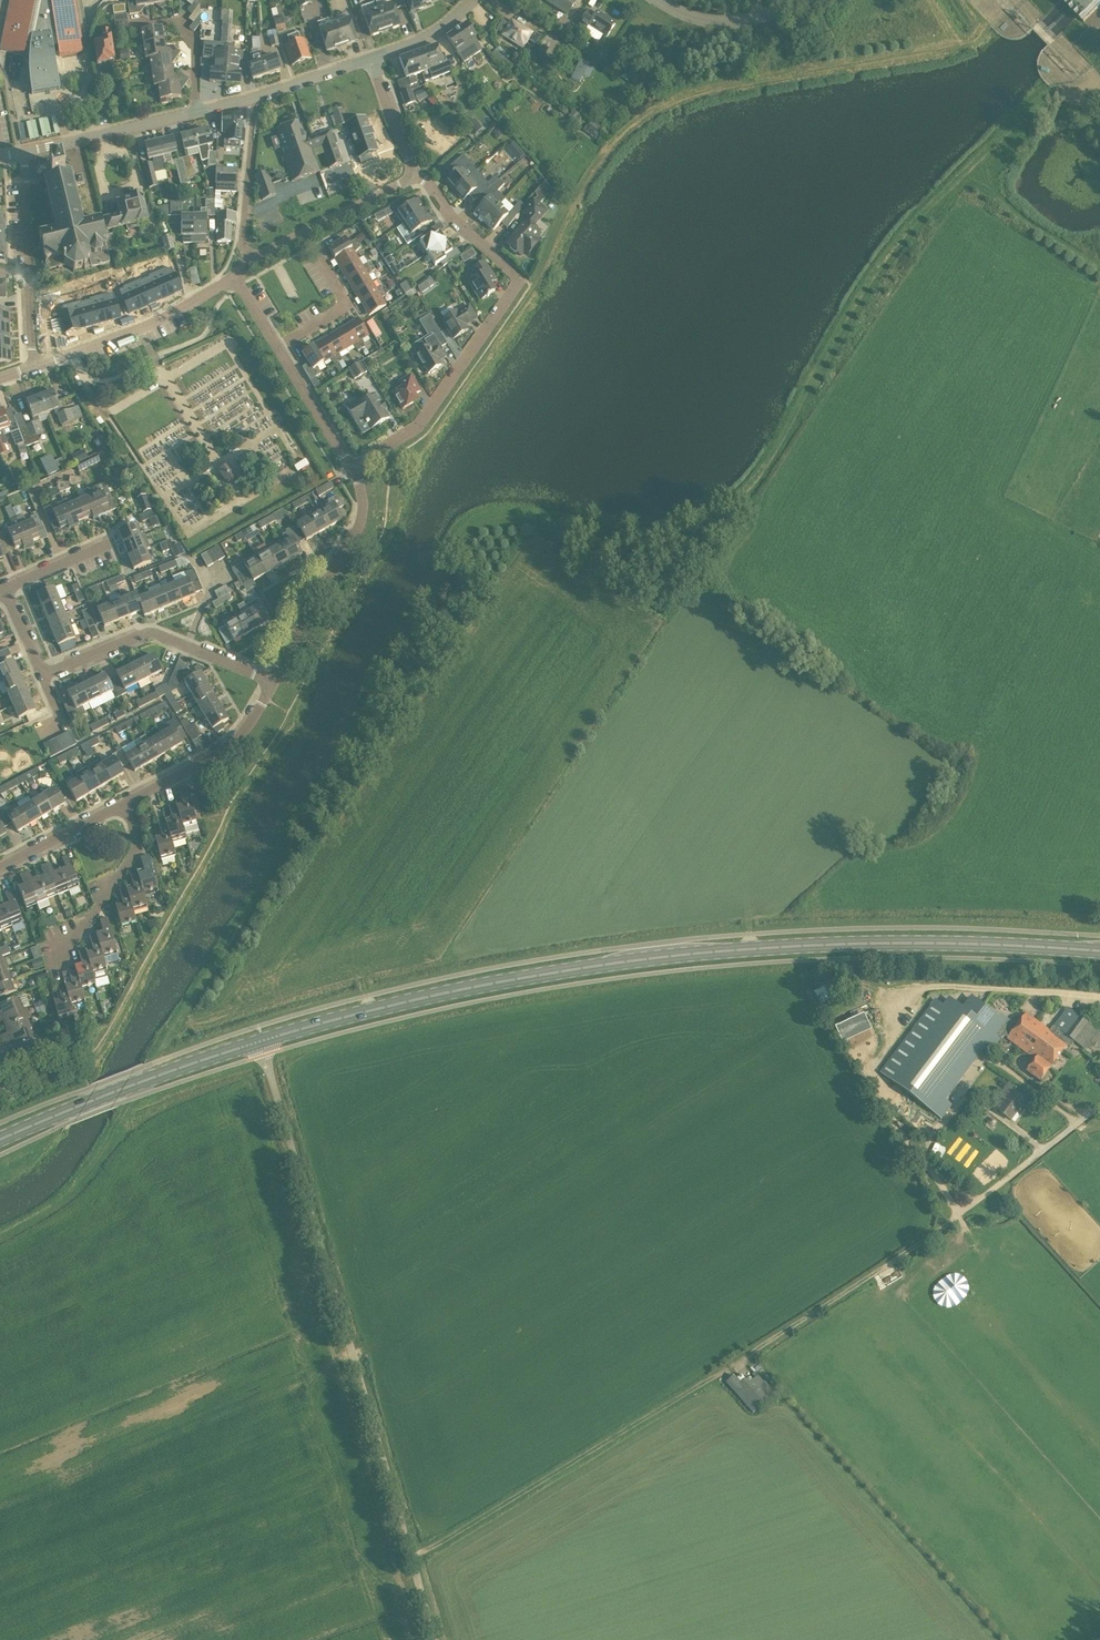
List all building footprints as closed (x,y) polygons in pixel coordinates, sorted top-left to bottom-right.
[(86,26),(82,1),(81,0),(0,0),(0,27),(5,28),(0,50),(24,55),(24,54),(27,54),(29,55),(29,64),(29,74),(30,84),(32,95),(60,90),(53,48),(58,47),(59,56),(83,52),(81,37),(86,37),(88,25),(86,26)] [(146,6),(150,5),(150,0),(127,0),(129,15),(140,14),(146,6)] [(164,3),(164,0),(150,0),(150,5),(155,5),(163,11),(166,7),(164,3)] [(200,7),(200,0),(196,0),(191,6),(188,11),(192,14),(197,8),(200,7)] [(385,31),(400,26),(393,5),(391,0),(382,0),(375,2),(385,31)] [(422,0),(405,0),(410,13),(425,7),(422,0)] [(576,1),(574,0),(545,0),(567,15),(576,1)] [(1099,6),(1099,0),(1062,0),(1065,3),(1069,7),(1071,9),(1075,13),(1078,16),(1084,22),(1099,6)] [(385,31),(375,2),(361,7),(371,36),(385,31)] [(126,13),(125,5),(117,7),(118,14),(126,13)] [(200,7),(197,8),(192,14),(188,20),(193,23),(198,16),(200,16),(200,7)] [(271,10),(277,32),(286,29),(282,16),(283,15),(281,7),(271,10)] [(588,26),(607,38),(615,25),(596,13),(594,16),(588,12),(579,25),(586,29),(588,26)] [(335,17),(336,21),(347,17),(345,13),(335,17)] [(115,23),(128,21),(127,15),(114,16),(115,23)] [(200,16),(198,16),(193,23),(189,28),(194,32),(200,24),(200,16)] [(555,27),(560,30),(565,23),(566,22),(561,18),(559,21),(555,27)] [(334,25),(341,46),(356,41),(349,20),(334,25)] [(533,34),(512,20),(502,35),(523,49),(529,40),(536,45),(541,36),(537,33),(534,37),(532,35),(533,34)] [(566,34),(571,27),(565,23),(560,30),(566,34)] [(464,63),(482,50),(474,39),(476,38),(466,24),(446,38),(464,63)] [(341,46),(334,25),(319,30),(327,51),(341,46)] [(129,26),(115,28),(116,35),(129,33),(129,26)] [(169,30),(168,27),(141,31),(143,45),(164,42),(163,34),(166,34),(169,30)] [(118,44),(112,45),(110,29),(101,31),(103,43),(94,45),(97,67),(109,65),(109,62),(114,61),(114,58),(120,58),(118,44)] [(279,45),(276,30),(267,32),(268,38),(269,38),(271,47),(279,45)] [(292,67),(311,60),(301,32),(284,38),(287,46),(285,46),(292,67)] [(221,33),(221,43),(222,44),(232,44),(233,33),(231,33),(221,33)] [(164,42),(143,45),(145,59),(170,56),(174,54),(165,47),(164,42)] [(234,52),(234,45),(232,44),(222,44),(222,51),(228,52),(225,83),(240,85),(241,73),(240,73),(242,53),(234,52)] [(436,46),(417,53),(424,73),(422,73),(425,82),(452,72),(457,87),(466,83),(460,69),(459,69),(458,67),(452,69),(449,62),(443,64),(436,46)] [(492,54),(502,64),(508,59),(497,48),(492,54)] [(128,50),(119,51),(120,60),(130,59),(128,50)] [(209,82),(225,83),(228,52),(222,51),(207,50),(205,68),(211,68),(209,82)] [(263,76),(262,61),(262,57),(261,58),(259,51),(249,54),(253,64),(248,66),(253,79),(263,76)] [(414,76),(422,73),(424,73),(417,53),(399,59),(406,79),(408,78),(410,86),(417,83),(414,76)] [(178,56),(174,54),(170,56),(145,59),(145,60),(150,60),(152,72),(172,69),(172,65),(178,56)] [(262,57),(262,61),(263,76),(281,70),(276,56),(271,57),(270,55),(262,57)] [(579,60),(573,73),(580,77),(586,63),(579,60)] [(172,69),(152,72),(154,86),(178,83),(181,79),(173,75),(172,69)] [(171,103),(170,99),(181,98),(180,93),(187,83),(181,79),(178,83),(154,86),(154,88),(158,87),(160,101),(161,105),(171,103)] [(436,98),(442,92),(432,83),(426,85),(436,98)] [(405,106),(414,102),(409,87),(400,90),(405,106)] [(417,101),(430,97),(426,89),(414,93),(417,101)] [(335,117),(343,114),(341,109),(333,112),(335,117)] [(245,121),(246,121),(246,111),(222,115),(222,133),(225,133),(225,141),(244,142),(245,130),(245,121)] [(575,120),(579,114),(574,111),(570,117),(575,120)] [(55,114),(38,117),(42,136),(59,132),(55,114)] [(22,140),(39,136),(35,118),(18,122),(22,140)] [(347,126),(344,127),(348,138),(368,131),(364,119),(347,126)] [(475,120),(467,126),(475,135),(482,128),(475,120)] [(303,134),(299,123),(277,131),(283,149),(281,150),(292,182),(319,172),(312,151),(322,147),(330,168),(341,164),(329,133),(312,139),(305,141),(305,139),(306,138),(304,134),(303,134)] [(590,134),(595,129),(589,124),(584,130),(590,134)] [(208,130),(195,133),(198,148),(201,162),(208,160),(208,165),(215,166),(216,157),(216,153),(210,152),(208,146),(212,145),(208,130)] [(368,131),(348,138),(352,149),(372,142),(371,139),(372,139),(369,133),(368,131)] [(185,152),(198,148),(195,133),(181,137),(185,152)] [(159,142),(165,171),(166,171),(165,166),(170,165),(171,167),(176,166),(180,185),(188,183),(185,171),(184,172),(181,158),(174,160),(174,161),(172,161),(171,155),(176,154),(172,139),(159,142)] [(506,147),(512,154),(518,148),(512,141),(506,147)] [(165,171),(159,142),(145,145),(148,160),(153,159),(153,163),(143,165),(148,189),(158,187),(154,173),(165,171)] [(372,142),(352,149),(356,160),(369,155),(376,153),(372,142)] [(369,155),(356,160),(358,165),(371,161),(369,155)] [(454,190),(476,170),(463,155),(452,164),(457,170),(445,180),(453,189),(454,190)] [(185,171),(192,170),(189,157),(181,158),(184,172),(185,171)] [(74,273),(75,270),(83,268),(85,270),(86,269),(84,268),(91,266),(91,267),(110,263),(108,253),(107,253),(103,237),(107,236),(107,235),(105,227),(101,228),(99,219),(99,220),(98,217),(97,218),(97,220),(93,221),(92,218),(85,219),(86,223),(83,223),(80,214),(83,213),(82,211),(80,212),(78,202),(80,201),(79,199),(77,200),(75,190),(79,189),(78,187),(77,187),(76,186),(84,184),(82,176),(74,178),(74,177),(76,176),(75,175),(71,176),(71,175),(69,176),(68,174),(69,174),(69,172),(67,172),(67,173),(63,174),(62,167),(63,167),(62,164),(59,164),(60,166),(50,168),(50,167),(47,167),(47,170),(49,170),(49,172),(44,173),(42,175),(43,178),(45,179),(46,181),(44,182),(40,183),(40,185),(44,184),(47,194),(44,195),(45,197),(47,196),(50,206),(47,207),(48,209),(50,208),(53,219),(50,219),(51,221),(53,220),(55,230),(52,231),(51,228),(45,229),(45,232),(41,234),(40,231),(39,232),(39,234),(45,262),(63,257),(65,265),(73,270),(73,273),(74,273)] [(215,184),(236,185),(237,168),(216,167),(215,178),(215,184)] [(476,170),(454,190),(463,200),(476,189),(481,195),(490,187),(476,170)] [(262,201),(276,196),(267,172),(254,177),(257,186),(262,201)] [(497,192),(504,184),(499,179),(487,190),(492,194),(474,213),(484,222),(498,206),(504,199),(497,192)] [(298,192),(301,201),(334,192),(331,182),(298,192)] [(537,195),(538,197),(547,187),(542,183),(534,193),(537,195)] [(236,185),(215,184),(215,192),(236,193),(236,185)] [(214,197),(213,188),(206,189),(207,198),(214,197)] [(106,231),(126,226),(127,231),(138,228),(137,224),(148,221),(141,195),(130,198),(131,200),(116,203),(119,215),(104,219),(106,231)] [(200,199),(182,201),(170,202),(170,205),(170,217),(171,224),(181,224),(181,237),(183,237),(183,244),(194,244),(194,237),(194,217),(186,217),(186,207),(193,207),(193,209),(200,209),(200,199)] [(402,225),(421,213),(418,208),(422,205),(418,199),(395,214),(402,225)] [(194,217),(194,237),(194,244),(204,244),(204,237),(206,237),(206,217),(215,217),(215,200),(205,200),(205,209),(200,210),(201,217),(194,217)] [(514,253),(517,252),(520,256),(523,252),(527,255),(539,241),(536,238),(540,233),(532,227),(546,211),(533,200),(524,211),(530,216),(506,243),(510,246),(510,248),(514,253)] [(498,206),(484,222),(493,231),(503,221),(509,226),(517,215),(512,210),(507,215),(498,206)] [(390,208),(384,211),(387,217),(393,214),(390,208)] [(424,218),(421,213),(402,225),(396,229),(407,244),(426,232),(423,227),(432,221),(428,215),(424,218)] [(235,224),(235,214),(217,214),(217,242),(231,242),(231,224),(235,224)] [(427,254),(446,242),(439,232),(435,235),(431,229),(422,235),(425,239),(419,242),(427,254)] [(107,253),(108,253),(112,251),(115,245),(112,234),(107,235),(107,236),(103,237),(107,253)] [(356,239),(358,243),(365,239),(362,235),(356,239)] [(165,252),(174,250),(171,237),(162,239),(165,250),(165,252)] [(334,258),(358,244),(356,239),(349,243),(345,237),(328,248),(334,258)] [(370,237),(364,241),(367,247),(373,243),(370,237)] [(446,242),(427,254),(428,255),(425,257),(424,258),(423,260),(424,262),(425,263),(427,263),(429,263),(431,261),(434,266),(440,262),(443,267),(446,264),(452,261),(447,255),(452,252),(446,242)] [(342,271),(359,260),(354,253),(360,247),(358,244),(334,258),(342,271)] [(384,259),(388,266),(394,262),(390,255),(384,259)] [(349,282),(372,267),(370,263),(363,266),(359,260),(342,271),(349,282)] [(492,274),(484,262),(473,269),(477,277),(469,282),(480,300),(494,291),(486,278),(492,274)] [(157,272),(168,296),(181,290),(171,267),(166,269),(166,268),(157,272)] [(355,293),(372,283),(368,275),(374,270),(372,267),(349,282),(355,293)] [(155,301),(168,296),(157,272),(149,276),(149,277),(145,279),(155,301)] [(429,287),(436,282),(432,276),(425,281),(429,287)] [(132,283),(142,307),(155,301),(145,279),(141,281),(140,279),(132,283)] [(400,285),(405,294),(411,290),(406,281),(400,285)] [(130,313),(142,307),(132,283),(123,287),(124,288),(119,290),(130,313)] [(362,304),(386,290),(384,286),(376,289),(372,283),(355,293),(362,304)] [(386,290),(362,304),(369,316),(386,305),(382,298),(388,293),(386,290)] [(99,296),(106,321),(119,317),(113,293),(108,295),(108,293),(99,296)] [(92,325),(106,321),(99,296),(90,298),(90,300),(86,301),(92,325)] [(72,303),(79,329),(92,325),(86,301),(81,302),(81,301),(72,303)] [(66,332),(79,329),(72,303),(63,306),(63,307),(59,308),(66,332)] [(476,318),(469,306),(457,313),(456,311),(442,319),(453,338),(468,330),(465,325),(476,318)] [(9,322),(8,308),(0,309),(0,323),(9,322)] [(437,359),(444,355),(440,348),(447,344),(430,315),(429,315),(427,313),(426,314),(425,312),(418,316),(420,320),(419,321),(428,336),(411,346),(416,354),(415,355),(422,368),(424,367),(428,373),(430,373),(431,373),(436,370),(436,369),(441,366),(437,359)] [(358,318),(347,325),(361,349),(363,353),(366,352),(364,348),(365,347),(362,340),(369,335),(358,318)] [(374,318),(368,320),(374,336),(380,334),(374,318)] [(0,323),(0,336),(9,335),(9,322),(0,323)] [(358,351),(361,349),(347,325),(336,332),(346,349),(352,345),(358,351)] [(342,361),(339,353),(346,349),(336,332),(325,339),(339,363),(342,361)] [(0,336),(0,349),(10,349),(9,335),(0,336)] [(330,359),(335,365),(339,363),(325,339),(313,346),(323,363),(330,359)] [(302,367),(310,380),(320,374),(317,366),(323,363),(313,346),(302,352),(309,363),(302,367)] [(11,362),(10,349),(0,349),(0,363),(11,362)] [(348,369),(354,379),(366,372),(360,361),(348,369)] [(402,409),(417,400),(414,395),(421,391),(411,375),(400,382),(403,388),(393,394),(402,409)] [(40,397),(46,414),(54,411),(56,415),(60,425),(62,425),(63,427),(74,423),(73,420),(75,420),(70,409),(61,412),(53,392),(40,397)] [(356,421),(364,433),(371,429),(389,418),(375,395),(357,405),(355,402),(346,408),(355,422),(356,421)] [(46,414),(40,397),(26,402),(33,422),(23,426),(24,428),(19,430),(24,443),(26,447),(31,445),(29,439),(44,433),(38,417),(46,414)] [(0,412),(0,445),(3,453),(9,451),(2,431),(9,428),(3,411),(0,412)] [(15,446),(24,443),(19,430),(10,433),(15,446)] [(106,441),(102,436),(94,441),(98,447),(106,441)] [(18,447),(21,455),(26,453),(23,445),(18,447)] [(75,463),(87,457),(84,450),(71,456),(75,463)] [(75,465),(79,472),(100,462),(96,455),(75,465)] [(55,461),(47,465),(50,472),(58,468),(55,461)] [(226,485),(237,478),(228,465),(218,472),(226,485)] [(68,483),(71,488),(83,483),(81,478),(69,477),(69,483),(68,483)] [(71,488),(68,483),(57,482),(57,488),(59,493),(71,488)] [(319,497),(334,488),(331,482),(315,491),(319,497)] [(88,497),(97,518),(111,513),(110,511),(116,508),(109,493),(105,483),(86,491),(89,497),(88,497)] [(136,498),(143,513),(152,509),(151,506),(146,494),(144,495),(136,498)] [(321,511),(330,527),(342,521),(336,510),(343,506),(337,495),(324,502),(327,508),(321,511)] [(307,496),(299,500),(302,506),(303,506),(310,501),(307,496)] [(97,518),(88,497),(77,502),(84,520),(92,517),(93,520),(97,518)] [(84,520),(77,502),(71,505),(68,499),(62,502),(73,529),(79,526),(77,523),(84,520)] [(302,506),(299,500),(291,504),(295,510),(299,508),(302,513),(300,514),(304,521),(292,527),(301,542),(305,539),(306,541),(318,534),(309,518),(302,506)] [(55,535),(69,530),(69,531),(73,529),(62,502),(57,504),(59,510),(52,513),(50,506),(43,509),(50,525),(51,524),(55,535)] [(309,518),(318,534),(330,527),(321,511),(318,506),(313,509),(316,514),(310,518),(309,518)] [(155,516),(152,510),(139,516),(141,522),(149,519),(152,527),(163,523),(158,515),(155,516)] [(32,542),(40,539),(37,532),(43,529),(37,515),(30,517),(32,521),(26,524),(22,516),(16,518),(20,527),(19,527),(28,548),(34,546),(32,542)] [(266,519),(269,525),(277,521),(273,515),(266,519)] [(8,554),(14,549),(15,550),(22,547),(24,550),(28,548),(19,527),(20,527),(16,518),(10,521),(14,529),(7,532),(6,529),(0,531),(0,535),(8,554)] [(269,525),(266,519),(258,524),(261,529),(269,525)] [(124,544),(141,538),(141,537),(145,536),(142,529),(138,531),(136,525),(119,532),(124,544)] [(280,546),(289,562),(301,555),(296,545),(301,542),(292,527),(286,531),(286,532),(281,535),(286,542),(280,546)] [(242,532),(245,538),(253,534),(250,528),(242,532)] [(245,538),(242,532),(234,537),(237,543),(245,538)] [(4,559),(3,557),(8,554),(0,535),(0,560),(4,559)] [(129,557),(146,551),(141,538),(124,544),(129,557)] [(166,543),(159,545),(163,553),(169,551),(166,543)] [(258,549),(262,556),(256,559),(265,575),(277,568),(268,552),(264,545),(258,549)] [(219,561),(224,558),(218,546),(212,550),(219,561)] [(289,562),(280,546),(268,552),(277,568),(289,562)] [(213,564),(219,561),(212,550),(206,553),(213,564)] [(146,551),(129,557),(134,570),(151,563),(146,551)] [(207,568),(213,564),(206,553),(201,556),(207,568)] [(265,575),(256,559),(245,565),(246,569),(250,575),(253,580),(253,581),(265,575)] [(167,564),(169,570),(177,567),(175,561),(167,564)] [(246,569),(245,565),(243,563),(232,569),(235,575),(246,569)] [(169,570),(167,564),(158,567),(161,574),(169,570)] [(250,575),(246,569),(235,575),(239,581),(250,575)] [(195,596),(194,594),(202,590),(194,570),(185,573),(188,579),(175,584),(182,601),(195,596)] [(141,574),(144,580),(152,577),(150,571),(141,574)] [(144,580),(141,574),(133,577),(136,584),(144,580)] [(114,579),(117,585),(125,582),(123,575),(114,579)] [(242,586),(253,580),(250,575),(239,581),(242,586)] [(117,585),(114,579),(106,582),(108,588),(117,585)] [(167,582),(169,587),(163,589),(169,606),(182,601),(175,584),(173,579),(167,582)] [(75,595),(81,592),(78,584),(72,587),(75,595)] [(226,585),(214,592),(218,599),(219,599),(230,593),(227,587),(226,585)] [(91,595),(100,592),(97,586),(88,589),(91,595)] [(42,608),(59,601),(54,589),(37,596),(42,608)] [(150,594),(157,612),(169,606),(163,589),(150,594)] [(81,592),(75,595),(78,603),(85,601),(81,592)] [(228,595),(230,593),(219,599),(222,605),(231,600),(228,595)] [(130,617),(142,611),(138,600),(136,594),(123,600),(130,617)] [(157,612),(150,594),(138,600),(142,611),(144,617),(157,612)] [(218,600),(212,603),(216,609),(222,605),(219,599),(218,599),(218,600)] [(258,628),(270,622),(257,599),(245,606),(249,612),(258,628)] [(110,605),(117,622),(130,617),(123,600),(110,605)] [(59,601),(42,608),(48,621),(64,614),(59,601)] [(237,619),(246,635),(258,628),(249,612),(245,606),(243,603),(237,606),(242,616),(237,619)] [(97,625),(103,622),(104,627),(117,622),(110,605),(98,610),(96,606),(90,608),(97,625)] [(85,620),(91,618),(88,609),(81,612),(85,620)] [(64,614),(48,621),(53,634),(70,627),(64,614)] [(91,618),(85,620),(88,628),(95,626),(91,618)] [(246,635),(237,619),(217,630),(226,645),(233,641),(234,642),(246,635)] [(0,642),(5,640),(13,637),(11,633),(4,636),(0,627),(0,642)] [(70,627),(53,634),(58,646),(61,653),(75,648),(72,641),(75,639),(70,627)] [(11,656),(8,649),(0,652),(0,661),(11,656)] [(141,662),(149,678),(161,672),(153,656),(141,662)] [(13,661),(0,667),(0,677),(2,681),(10,678),(19,674),(13,661)] [(129,668),(137,684),(149,678),(141,662),(129,668)] [(137,684),(129,668),(116,674),(118,678),(113,681),(121,696),(127,693),(125,690),(137,684)] [(177,690),(183,674),(174,671),(169,683),(168,686),(175,689),(177,690)] [(191,695),(207,685),(200,673),(184,683),(191,695)] [(19,674),(10,678),(2,681),(7,694),(10,693),(24,686),(19,674)] [(92,681),(100,698),(111,692),(115,699),(121,696),(113,681),(108,683),(104,675),(92,681)] [(80,687),(88,704),(100,698),(92,681),(80,687)] [(207,685),(191,695),(199,707),(214,697),(207,685)] [(24,686),(10,693),(7,694),(13,707),(30,699),(24,686)] [(86,714),(82,707),(88,704),(80,687),(68,694),(72,702),(64,706),(71,720),(80,716),(80,717),(86,714)] [(155,690),(159,698),(165,695),(164,694),(165,694),(161,687),(155,690)] [(171,707),(177,703),(173,696),(171,692),(165,695),(171,707)] [(144,699),(147,704),(155,700),(152,695),(144,699)] [(214,697),(199,707),(205,718),(221,709),(214,697)] [(30,699),(13,707),(18,719),(36,712),(30,699)] [(147,704),(144,699),(136,703),(139,709),(147,704)] [(177,703),(171,707),(176,714),(182,711),(177,703)] [(147,712),(151,718),(158,714),(155,708),(147,712)] [(117,720),(125,716),(122,709),(114,714),(117,720)] [(221,709),(205,718),(212,730),(213,729),(215,732),(218,733),(224,730),(224,726),(223,723),(228,720),(221,709)] [(151,718),(147,712),(139,716),(142,722),(151,718)] [(98,722),(101,729),(109,724),(106,718),(98,722)] [(157,729),(161,735),(170,751),(182,744),(180,741),(186,738),(175,718),(157,729)] [(191,727),(191,726),(186,719),(180,722),(185,730),(191,727)] [(123,724),(127,730),(134,726),(131,720),(123,724)] [(101,729),(98,722),(89,727),(93,733),(101,729)] [(127,730),(123,724),(115,729),(118,735),(127,730)] [(191,727),(185,730),(192,742),(202,736),(195,724),(191,726),(191,727)] [(77,745),(70,731),(63,735),(70,748),(77,745)] [(63,752),(70,748),(63,735),(56,738),(63,752)] [(138,749),(147,764),(159,758),(149,742),(145,735),(139,739),(144,746),(138,749)] [(159,758),(170,751),(161,735),(149,742),(159,758)] [(63,752),(56,738),(50,742),(57,755),(63,752)] [(88,742),(92,748),(100,744),(96,738),(88,742)] [(57,755),(50,742),(44,745),(43,745),(50,759),(57,755)] [(92,748),(88,742),(80,746),(84,752),(92,748)] [(147,764),(138,749),(126,756),(122,749),(117,752),(125,765),(129,763),(135,772),(147,764)] [(65,754),(68,760),(76,757),(72,750),(65,754)] [(114,758),(102,765),(112,781),(123,774),(120,768),(125,765),(117,752),(112,755),(114,758)] [(68,760),(65,754),(56,759),(60,765),(68,760)] [(87,767),(100,788),(112,781),(102,765),(99,760),(87,767)] [(100,788),(87,767),(76,774),(79,779),(89,795),(100,788)] [(29,773),(33,779),(41,774),(38,768),(29,773)] [(33,779),(29,773),(17,779),(21,785),(26,782),(28,786),(35,783),(33,779)] [(21,785),(17,779),(6,785),(9,791),(21,785)] [(76,802),(89,795),(79,779),(67,786),(76,802)] [(6,785),(0,788),(0,793),(1,795),(9,791),(6,785)] [(43,796),(53,812),(65,805),(55,788),(43,796)] [(184,834),(198,830),(186,788),(179,790),(183,806),(176,808),(181,829),(182,828),(184,834)] [(43,796),(32,802),(32,803),(41,819),(53,812),(43,796)] [(30,825),(41,819),(32,803),(32,802),(29,798),(17,805),(20,809),(30,825)] [(171,845),(171,844),(185,841),(184,834),(182,828),(181,829),(176,808),(175,804),(168,806),(173,822),(166,823),(165,824),(171,845)] [(20,809),(8,816),(4,809),(0,812),(0,814),(7,826),(12,823),(17,833),(30,825),(20,809)] [(158,852),(161,861),(175,857),(171,844),(171,845),(165,824),(166,823),(165,820),(158,822),(162,837),(151,840),(155,853),(158,852)] [(137,872),(143,896),(144,896),(158,892),(148,856),(140,858),(144,870),(137,872)] [(60,871),(69,891),(79,887),(67,857),(62,859),(66,869),(60,871)] [(45,865),(58,896),(69,891),(60,871),(54,874),(50,864),(45,865)] [(39,880),(47,900),(58,896),(45,865),(41,867),(45,878),(39,880)] [(24,874),(37,905),(47,900),(39,880),(33,882),(29,872),(24,874)] [(143,896),(137,872),(130,874),(133,886),(126,888),(133,912),(147,908),(144,896),(143,896)] [(37,905),(24,874),(20,876),(24,886),(18,888),(26,909),(37,905)] [(116,905),(122,928),(137,924),(133,912),(126,888),(119,890),(123,903),(116,905)] [(12,927),(22,922),(10,892),(5,894),(9,904),(3,907),(12,927)] [(1,931),(12,927),(3,907),(0,908),(0,928),(1,931)] [(72,916),(69,908),(64,910),(67,918),(72,916)] [(97,938),(103,959),(105,964),(119,960),(108,918),(100,920),(104,936),(97,938)] [(103,959),(97,938),(96,935),(89,937),(93,952),(86,954),(92,975),(93,975),(107,971),(105,964),(103,959)] [(42,955),(39,946),(30,950),(34,958),(42,955)] [(92,975),(86,954),(85,951),(78,953),(83,968),(76,970),(81,991),(82,991),(96,987),(93,975),(92,975)] [(43,967),(40,958),(32,961),(36,970),(43,967)] [(9,970),(5,960),(0,961),(0,974),(9,970)] [(81,991),(76,970),(75,967),(68,969),(72,984),(65,986),(71,1007),(85,1003),(82,991),(81,991)] [(10,982),(13,980),(9,970),(0,974),(0,986),(10,982)] [(17,992),(13,980),(10,982),(0,986),(0,998),(17,992)] [(52,1013),(57,1012),(60,1023),(75,1019),(71,1007),(65,986),(64,983),(57,985),(61,1001),(54,1003),(53,1000),(48,1001),(52,1013)] [(965,1009),(962,1007),(952,999),(946,1006),(943,1004),(935,998),(934,1000),(931,1005),(928,1008),(880,1072),(941,1119),(952,1105),(943,1099),(978,1053),(987,1059),(1002,1039),(1003,1037),(1004,1037),(1005,1036),(1007,1037),(1009,1038),(1018,1026),(1008,1019),(1002,1014),(1000,1017),(974,997),(965,1009)] [(20,998),(0,1006),(0,1009),(1,1012),(0,1013),(0,1018),(24,1009),(24,1008),(20,998)] [(1099,1044),(1099,1026),(1069,1004),(1049,1031),(1069,1045),(1079,1052),(1083,1047),(1093,1054),(1099,1044)] [(10,1026),(28,1019),(27,1019),(30,1018),(27,1007),(24,1008),(24,1009),(0,1018),(0,1023),(5,1021),(7,1027),(10,1026)] [(1027,1014),(1018,1026),(1009,1038),(1008,1039),(1032,1056),(1033,1055),(1037,1059),(1028,1071),(1041,1081),(1069,1045),(1049,1031),(1027,1014)] [(10,1038),(32,1030),(28,1019),(10,1026),(7,1027),(10,1034),(0,1037),(0,1040),(1,1042),(10,1038)] [(32,1030),(10,1038),(1,1042),(3,1046),(13,1042),(15,1049),(36,1041),(32,1030)] [(7,1059),(9,1063),(40,1051),(36,1041),(15,1049),(18,1055),(7,1059)] [(991,1092),(1000,1083),(993,1077),(985,1086),(991,1092)] [(1027,1101),(1014,1091),(1017,1088),(1009,1082),(999,1096),(1006,1101),(999,1110),(1012,1120),(1027,1101)] [(739,1371),(727,1383),(754,1411),(775,1392),(759,1375),(754,1380),(750,1376),(746,1379),(739,1371)]
